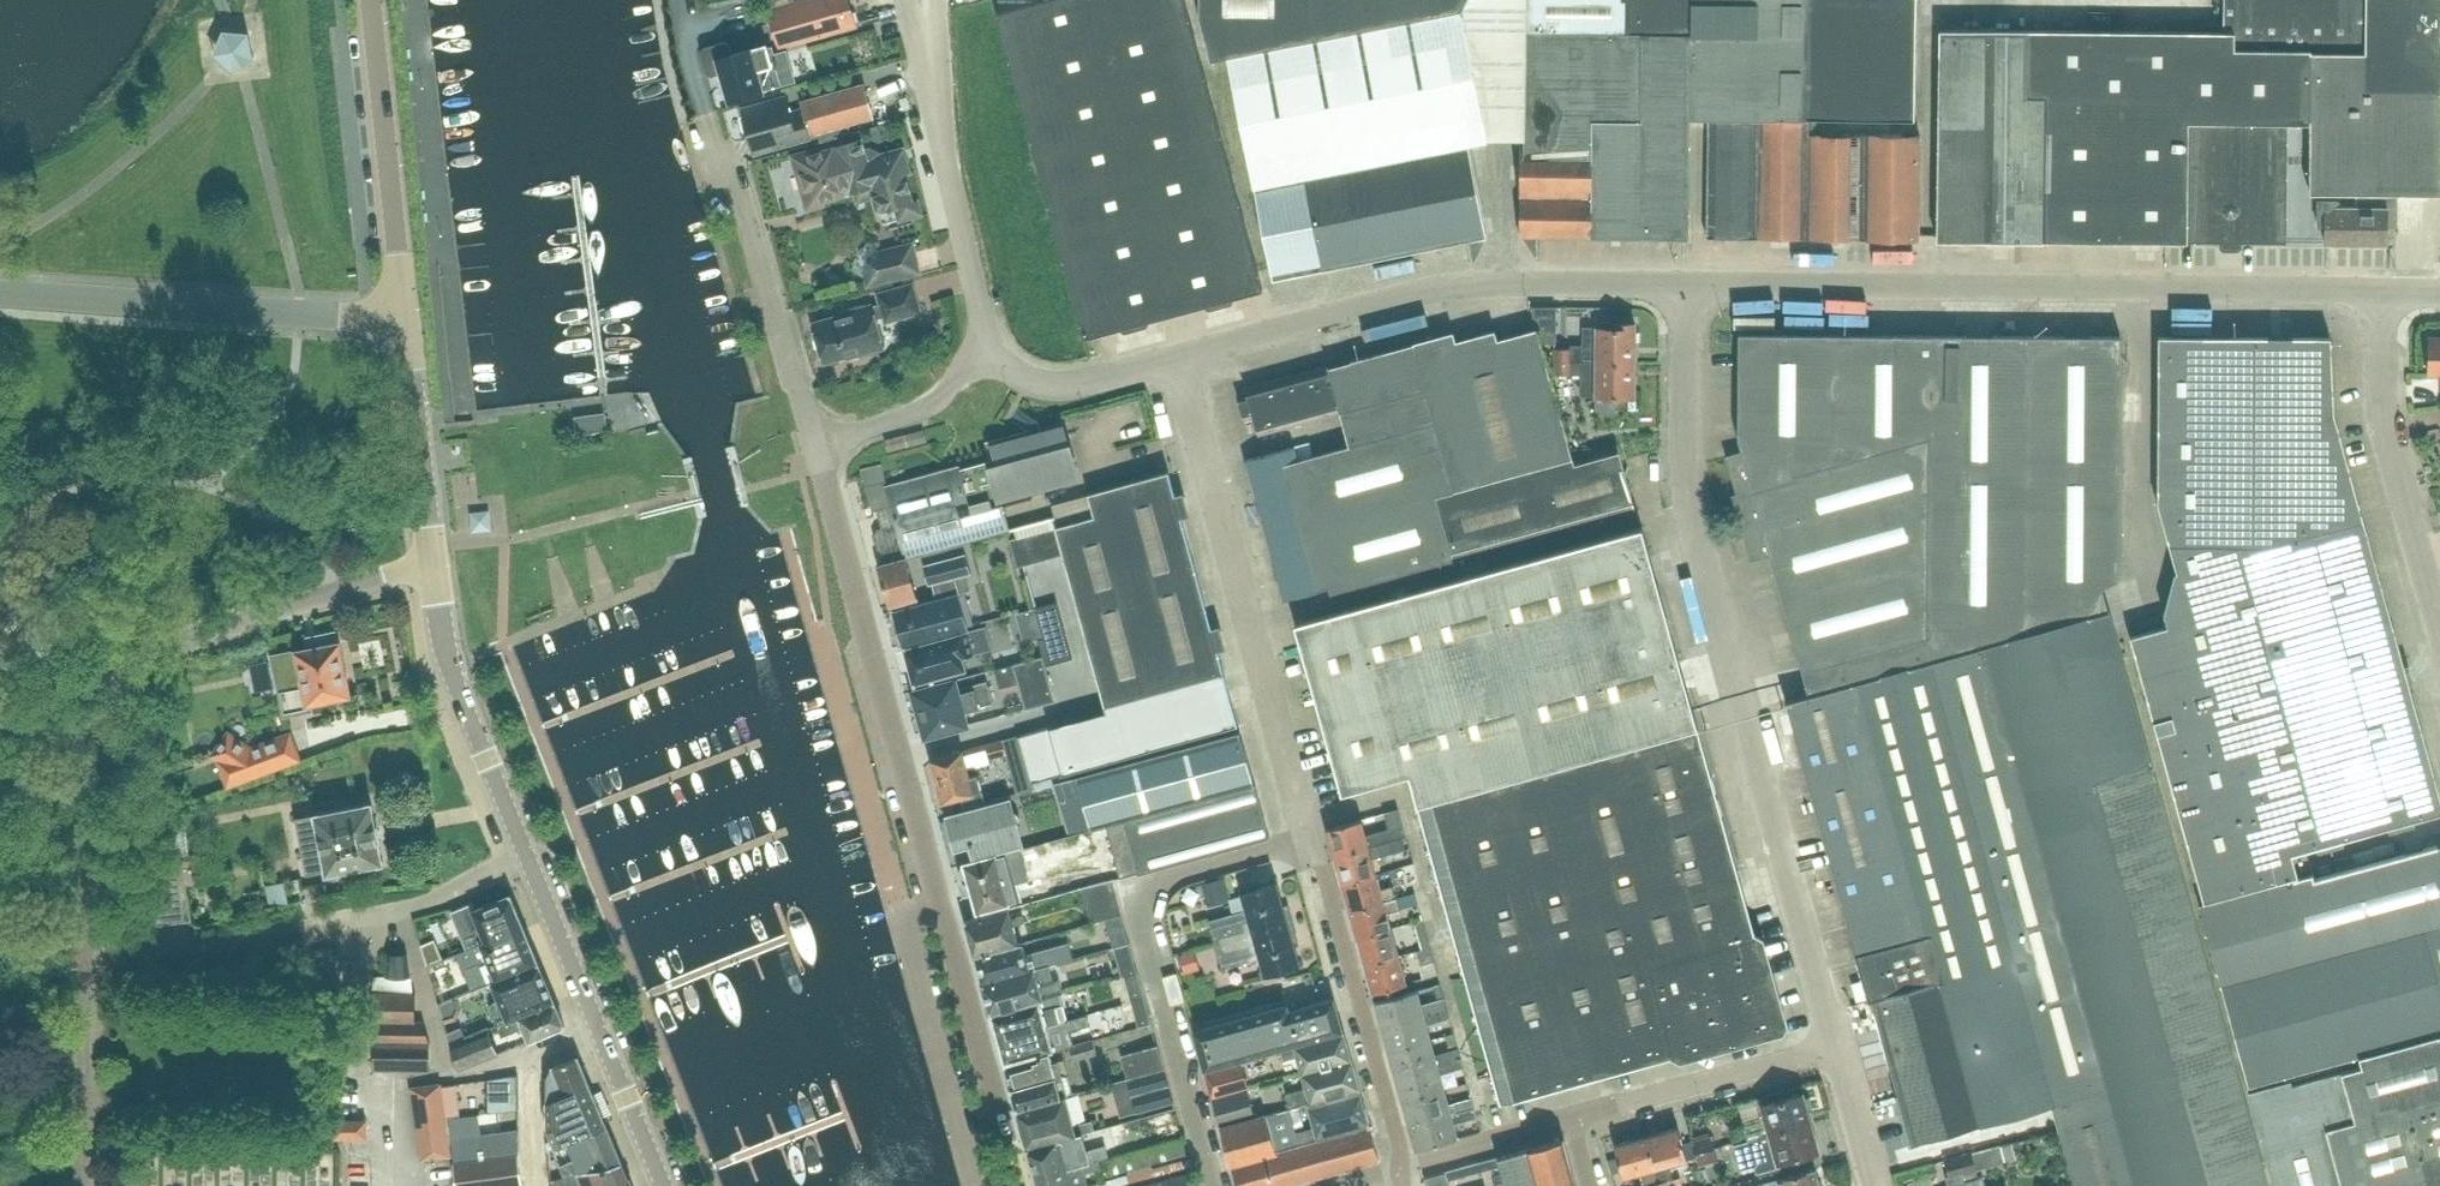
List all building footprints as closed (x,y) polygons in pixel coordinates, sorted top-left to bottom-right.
[(771,9),(782,48),(856,28),(849,0),(805,0),(794,3),(771,9)] [(1184,0),(1040,0),(997,12),(1086,337),(1263,288),(1184,0)] [(1487,138),(1526,138),(1526,0),(1199,0),(1199,16),(1210,59),(1227,56),(1272,278),(1487,235),(1468,142),(1487,138)] [(1526,32),(1526,138),(1526,148),(1521,148),(1520,235),(1688,236),(1689,117),(1708,117),(1707,236),(1918,238),(1918,234),(1918,134),(1811,133),(1810,118),(1913,119),(1915,0),(1526,0),(1526,32)] [(2308,120),(2308,189),(2439,190),(2439,165),(2439,0),(2223,0),(2222,31),(2212,32),(2220,48),(2309,49),(2308,120)] [(2288,120),(2308,120),(2309,49),(2220,48),(2212,32),(1939,29),(1937,237),(2287,240),(2288,120)] [(704,47),(702,51),(707,72),(712,74),(722,72),(729,99),(791,82),(782,48),(768,53),(766,44),(732,54),(729,43),(725,41),(704,47)] [(856,61),(870,57),(866,41),(851,45),(856,61)] [(863,85),(801,103),(809,133),(872,115),(863,85)] [(781,143),(809,135),(801,108),(790,111),(785,95),(742,107),(750,137),(770,131),(771,134),(778,132),(781,143)] [(853,193),(856,202),(878,196),(882,212),(898,207),(902,221),(925,214),(921,199),(916,201),(906,166),(897,169),(894,156),(870,163),(863,139),(862,140),(810,155),(808,147),(789,152),(805,210),(824,205),(823,201),(853,193)] [(884,256),(883,252),(869,243),(865,250),(863,248),(855,263),(857,264),(853,270),(867,279),(869,286),(917,275),(911,250),(884,256)] [(886,321),(919,312),(911,286),(879,295),(881,304),(864,309),(863,305),(850,309),(851,316),(839,319),(836,318),(814,324),(824,362),(847,355),(848,357),(884,347),(876,320),(885,317),(886,321)] [(1530,306),(1535,327),(1536,327),(1537,326),(1538,327),(1542,342),(1554,342),(1554,307),(1530,306)] [(1554,347),(1554,360),(1634,359),(1635,322),(1615,322),(1615,326),(1584,326),(1583,347),(1554,347)] [(1285,599),(1289,598),(1330,586),(1332,593),(1426,567),(1450,560),(1637,508),(1619,444),(1572,457),(1536,327),(1498,337),(1495,328),(1456,339),(1454,330),(1413,341),(1414,343),(1330,366),(1329,365),(1245,388),(1246,393),(1237,395),(1244,418),(1253,416),(1258,435),(1341,412),(1350,446),(1297,460),(1293,446),(1249,459),(1246,459),(1285,599)] [(2119,578),(2121,335),(1738,332),(1738,437),(1742,452),(1728,456),(1734,497),(1739,517),(1748,515),(1759,557),(1773,553),(1803,670),(2103,586),(2119,578)] [(2314,877),(2313,871),(2306,847),(2439,811),(2439,798),(2417,716),(2333,411),(2331,335),(2207,335),(2160,336),(2159,360),(2159,502),(2177,570),(2174,571),(2164,613),(2168,627),(2132,637),(2172,784),(2204,900),(2199,901),(2207,933),(2210,945),(2247,1082),(2249,1086),(2250,1089),(2276,1185),(2439,1185),(2439,843),(2314,877)] [(2430,336),(2429,372),(2439,372),(2439,336),(2430,336)] [(1634,395),(1634,359),(1554,360),(1554,374),(1581,374),(1581,386),(1596,386),(1595,411),(1615,411),(1616,395),(1634,395)] [(605,410),(573,415),(576,434),(607,430),(605,410)] [(1089,444),(1101,441),(1096,420),(1083,423),(1089,444)] [(960,466),(890,485),(887,486),(893,507),(907,557),(908,557),(909,559),(1010,530),(1003,506),(1033,498),(1030,489),(1077,476),(1069,446),(1067,447),(1062,428),(994,446),(997,458),(960,468),(960,466)] [(1056,527),(1064,554),(1075,597),(1105,706),(1224,673),(1169,471),(1088,493),(1095,516),(1056,527)] [(875,535),(879,549),(885,552),(890,551),(893,562),(879,565),(891,606),(918,599),(907,559),(909,559),(908,557),(907,557),(893,507),(879,511),(883,528),(879,529),(875,535)] [(1419,801),(1466,977),(1500,1102),(1670,1055),(1781,1024),(1756,933),(1644,526),(1455,578),(1296,622),(1311,678),(1344,794),(1412,775),(1419,801)] [(1064,554),(1056,527),(1009,539),(1017,567),(1064,554)] [(954,577),(966,574),(969,573),(964,552),(922,563),(928,584),(932,583),(954,577)] [(906,648),(968,632),(957,594),(959,593),(954,577),(932,583),(937,599),(896,611),(906,648)] [(2235,1057),(2103,586),(1803,670),(1809,694),(1785,700),(1786,701),(1857,954),(1856,954),(1869,1001),(1872,1000),(1912,1142),(1912,1143),(1912,1145),(1915,1144),(1915,1143),(2029,1112),(2053,1105),(2075,1185),(2271,1185),(2235,1057)] [(1036,608),(1051,665),(1074,659),(1058,602),(1036,608)] [(289,688),(292,704),(349,693),(336,628),(305,634),(308,647),(271,654),(278,690),(289,688)] [(968,632),(906,648),(916,685),(967,671),(964,657),(974,654),(968,632)] [(1057,701),(1047,666),(1045,657),(1015,665),(1027,709),(1057,701)] [(1019,736),(1024,753),(1031,780),(1238,723),(1226,679),(1224,673),(1105,706),(1107,711),(1019,736)] [(965,711),(995,703),(990,686),(960,695),(956,680),(915,691),(927,736),(969,725),(965,711)] [(252,746),(228,730),(222,739),(211,755),(217,759),(227,786),(276,768),(266,741),(252,746)] [(1126,820),(1258,785),(1242,732),(1079,776),(1094,829),(1108,825),(1126,820)] [(1007,758),(1024,753),(1019,736),(1002,740),(1005,754),(1007,758)] [(1002,740),(983,745),(987,759),(1005,754),(1002,740)] [(966,806),(970,805),(987,801),(980,774),(971,776),(964,751),(933,759),(945,801),(963,796),(966,806)] [(1258,785),(1126,820),(1140,871),(1273,837),(1258,785)] [(1010,794),(987,801),(970,805),(971,810),(949,816),(957,848),(984,840),(988,852),(1023,842),(1019,826),(1019,824),(1020,820),(1019,817),(1019,815),(1018,813),(1015,812),(1010,794)] [(326,871),(382,860),(370,802),(314,813),(326,871)] [(1388,828),(1367,834),(1364,821),(1329,830),(1336,858),(1403,841),(1402,837),(1405,836),(1398,807),(1384,811),(1388,828)] [(1122,876),(1140,871),(1126,820),(1108,825),(1122,876)] [(1374,858),(1405,849),(1403,841),(1336,858),(1344,887),(1379,878),(1374,858)] [(980,910),(1022,898),(1009,852),(965,864),(961,870),(964,881),(969,885),(972,884),(980,910)] [(181,860),(148,865),(157,925),(191,921),(181,860)] [(1395,894),(1396,901),(1416,896),(1415,892),(1419,891),(1413,869),(1403,871),(1409,894),(1407,894),(1406,891),(1395,894)] [(298,877),(291,879),(294,891),(300,889),(298,877)] [(1379,878),(1344,887),(1351,913),(1396,901),(1395,894),(1392,884),(1382,887),(1379,878)] [(1090,922),(1105,918),(1120,914),(1111,879),(1080,887),(1090,922)] [(264,885),(268,905),(288,901),(283,881),(264,885)] [(1217,944),(1217,945),(1290,925),(1279,883),(1243,893),(1248,910),(1210,920),(1217,944)] [(1173,929),(1194,927),(1192,910),(1202,909),(1200,885),(1175,887),(1177,909),(1171,909),(1173,929)] [(1418,903),(1416,896),(1396,901),(1398,909),(1418,903)] [(473,911),(470,906),(456,909),(466,935),(480,930),(486,945),(504,937),(523,929),(510,897),(473,911)] [(1351,913),(1359,941),(1394,931),(1389,912),(1399,910),(1398,909),(1396,901),(1351,913)] [(976,954),(1019,942),(1014,925),(1025,922),(1023,915),(1012,918),(1009,907),(967,919),(976,954)] [(1105,918),(1112,945),(1128,941),(1120,914),(1105,918)] [(1419,940),(1422,952),(1431,950),(1423,922),(1415,925),(1419,940)] [(1301,967),(1290,925),(1217,945),(1217,944),(1224,969),(1262,959),(1266,976),(1301,967)] [(482,986),(491,982),(537,963),(523,929),(504,937),(486,945),(481,946),(481,944),(456,954),(449,957),(451,962),(462,957),(466,967),(470,965),(479,987),(482,986)] [(1359,941),(1366,968),(1401,958),(1394,931),(1359,941)] [(423,954),(426,966),(449,957),(456,954),(451,941),(423,954)] [(984,982),(1032,968),(1035,967),(1072,957),(1067,941),(1025,953),(1022,941),(1019,942),(976,954),(984,982)] [(1121,976),(1124,975),(1137,971),(1133,959),(1128,941),(1112,945),(1121,976)] [(1429,976),(1437,973),(1431,950),(1422,952),(1429,976)] [(387,977),(406,977),(406,952),(387,952),(387,977)] [(1401,958),(1366,968),(1373,994),(1408,985),(1401,958)] [(495,1025),(499,1023),(552,1001),(537,963),(491,982),(497,998),(491,1000),(487,1006),(495,1025)] [(1032,968),(984,982),(992,1012),(1043,998),(1058,994),(1060,993),(1056,978),(1039,983),(1035,967),(1032,968)] [(1124,975),(1131,1000),(1144,996),(1137,971),(1124,975)] [(1382,1029),(1448,1011),(1441,986),(1434,988),(1438,1003),(1421,1008),(1417,993),(1376,1004),(1382,1029)] [(373,993),(373,1021),(414,1021),(414,993),(373,993)] [(1043,998),(992,1012),(999,1038),(1048,1024),(1065,1019),(1061,1005),(1064,1004),(1060,993),(1058,994),(1043,998)] [(1138,1026),(1151,1022),(1144,996),(1131,1000),(1138,1026)] [(1333,997),(1289,1009),(1287,1004),(1193,1030),(1203,1069),(1240,1059),(1279,1049),(1343,1032),(1333,997)] [(552,1001),(499,1023),(504,1035),(523,1027),(528,1040),(563,1026),(552,1001)] [(1448,1011),(1382,1029),(1389,1053),(1430,1042),(1426,1026),(1450,1020),(1448,1011)] [(374,1040),(426,1040),(420,1021),(414,1021),(373,1021),(374,1040)] [(1052,1037),(1048,1024),(999,1038),(1006,1063),(1050,1051),(1070,1045),(1075,1043),(1071,1032),(1052,1037)] [(464,1038),(450,1044),(458,1069),(498,1053),(488,1028),(464,1038)] [(1300,1074),(1351,1061),(1343,1032),(1279,1049),(1282,1060),(1295,1056),(1300,1074)] [(1448,1047),(1456,1044),(1453,1032),(1445,1034),(1448,1047)] [(1075,1043),(1070,1045),(1073,1055),(1096,1049),(1093,1038),(1075,1043)] [(374,1069),(429,1069),(427,1041),(426,1040),(374,1040),(374,1069)] [(1434,1057),(1430,1042),(1389,1053),(1396,1078),(1461,1060),(1460,1054),(1453,1056),(1452,1052),(1434,1057)] [(1120,1054),(1126,1077),(1164,1067),(1157,1044),(1120,1054)] [(1050,1051),(1006,1063),(1019,1108),(1066,1095),(1068,1094),(1059,1059),(1053,1061),(1050,1051)] [(579,1087),(589,1083),(577,1056),(553,1066),(550,1068),(548,1072),(547,1076),(547,1100),(579,1087)] [(1203,1069),(1211,1097),(1246,1088),(1248,1088),(1240,1059),(1203,1069)] [(1461,1060),(1396,1078),(1402,1103),(1444,1091),(1439,1075),(1457,1070),(1456,1066),(1462,1064),(1461,1060)] [(1359,1089),(1351,1061),(1300,1074),(1304,1088),(1286,1093),(1290,1107),(1307,1102),(1359,1089)] [(1174,1101),(1164,1067),(1126,1077),(1136,1112),(1174,1101)] [(516,1074),(486,1079),(487,1111),(517,1106),(516,1074)] [(409,1086),(411,1102),(442,1098),(439,1082),(409,1086)] [(589,1083),(579,1087),(547,1100),(547,1129),(552,1142),(548,1144),(548,1149),(566,1142),(606,1125),(606,1124),(589,1083)] [(1252,1104),(1278,1097),(1275,1086),(1249,1092),(1252,1104)] [(1246,1088),(1211,1097),(1219,1126),(1254,1117),(1246,1088)] [(1359,1089),(1307,1102),(1313,1126),(1296,1130),(1300,1146),(1369,1127),(1359,1089)] [(1029,1147),(1083,1133),(1093,1130),(1090,1119),(1086,1121),(1078,1091),(1068,1094),(1066,1095),(1019,1108),(1029,1147)] [(1447,1105),(1444,1091),(1402,1103),(1409,1127),(1475,1109),(1472,1098),(1447,1105)] [(1743,1124),(1747,1139),(1771,1133),(1811,1121),(1803,1092),(1762,1103),(1763,1106),(1757,1107),(1760,1119),(1743,1124)] [(442,1098),(411,1102),(414,1116),(444,1112),(442,1098)] [(456,1099),(442,1101),(444,1112),(444,1118),(458,1115),(456,1099)] [(1254,1117),(1219,1126),(1230,1164),(1300,1146),(1296,1130),(1290,1107),(1254,1117)] [(1475,1109),(1409,1127),(1415,1151),(1457,1140),(1453,1124),(1477,1118),(1476,1112),(1475,1109)] [(414,1116),(416,1130),(446,1126),(444,1118),(444,1112),(414,1116)] [(1819,1151),(1811,1121),(1771,1133),(1747,1139),(1757,1172),(1779,1166),(1778,1162),(1819,1151)] [(606,1124),(606,1125),(566,1142),(575,1160),(559,1165),(563,1175),(580,1170),(621,1159),(606,1124)] [(416,1130),(418,1144),(448,1140),(446,1126),(416,1130)] [(1300,1146),(1230,1164),(1236,1185),(1284,1185),(1378,1160),(1369,1127),(1300,1146)] [(1660,1185),(1673,1185),(1667,1166),(1687,1160),(1679,1128),(1647,1137),(1656,1169),(1660,1184),(1659,1184),(1660,1185)] [(453,1162),(517,1153),(518,1130),(479,1135),(451,1139),(449,1139),(453,1162)] [(1095,1160),(1092,1149),(1088,1150),(1083,1133),(1029,1147),(1037,1176),(1095,1160)] [(1647,1137),(1615,1147),(1624,1179),(1641,1174),(1644,1185),(1660,1185),(1659,1184),(1660,1184),(1656,1169),(1647,1137)] [(1692,1143),(1696,1155),(1714,1149),(1711,1137),(1692,1143)] [(1506,1185),(1576,1185),(1563,1139),(1499,1156),(1506,1185)] [(420,1159),(450,1155),(448,1140),(418,1144),(420,1159)] [(1998,1145),(1974,1151),(1974,1149),(1946,1157),(1950,1174),(1948,1174),(1951,1185),(1988,1185),(1985,1173),(1979,1175),(1978,1168),(2003,1162),(1998,1145)] [(1699,1166),(1718,1161),(1714,1149),(1696,1155),(1699,1166)] [(453,1162),(456,1185),(512,1185),(520,1185),(516,1153),(517,1153),(453,1162)] [(621,1159),(580,1170),(563,1175),(550,1178),(551,1185),(632,1185),(621,1159)] [(1089,1185),(1085,1171),(1099,1167),(1097,1159),(1095,1160),(1037,1176),(1040,1185),(1086,1185),(1089,1185)] [(1763,1185),(1819,1185),(1814,1168),(1762,1182),(1763,1185)] [(1173,1185),(1197,1185),(1193,1172),(1170,1178),(1173,1185)]
